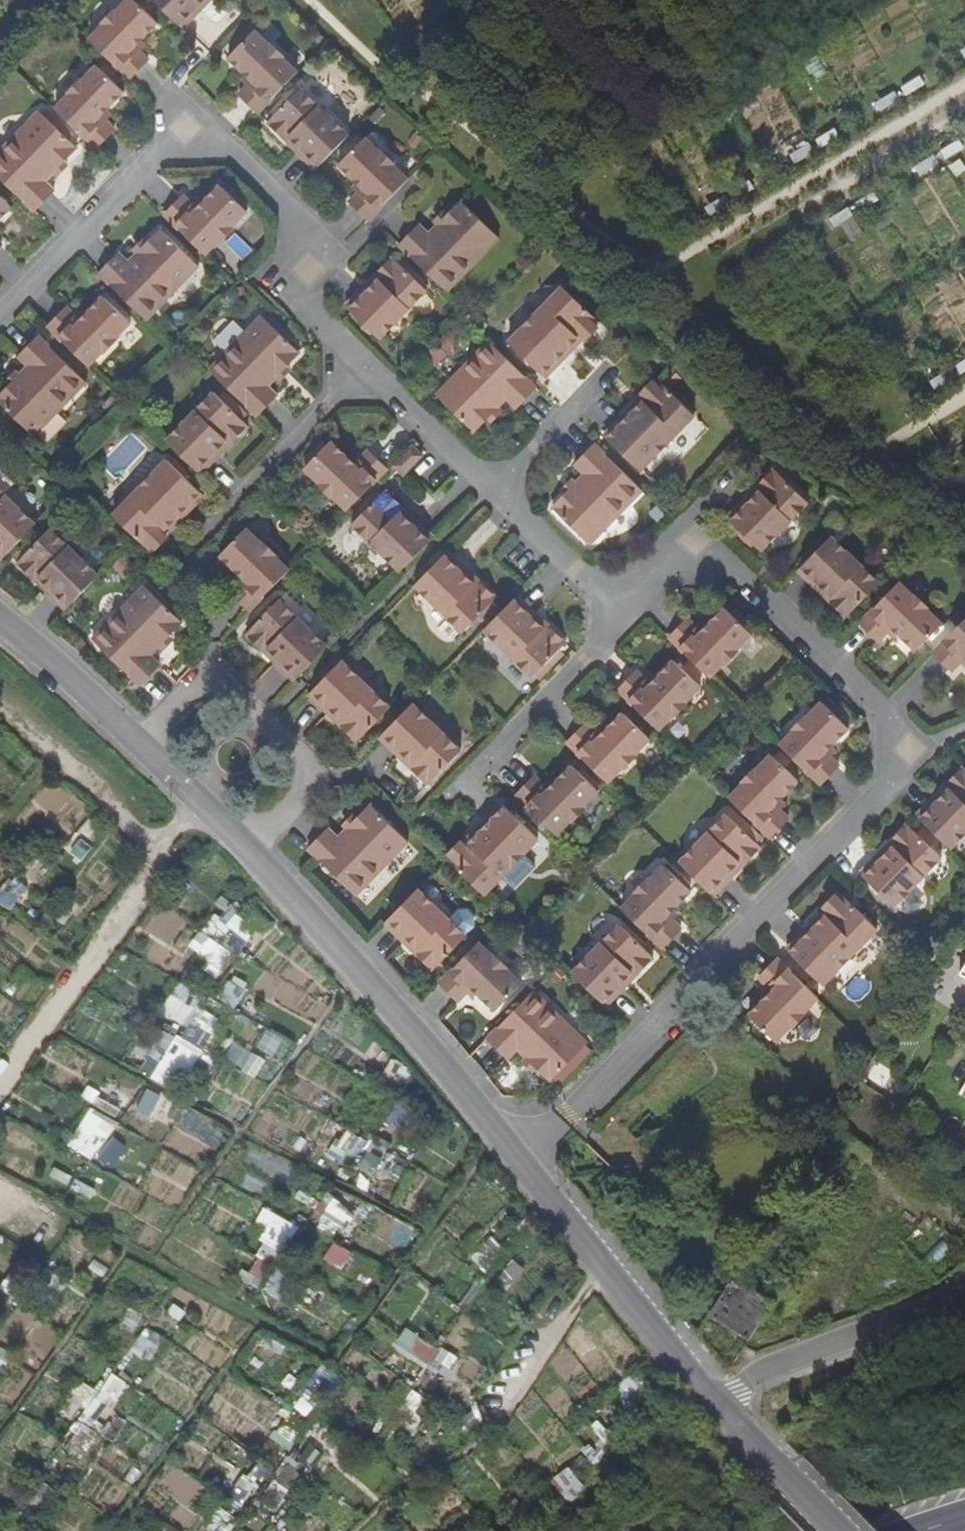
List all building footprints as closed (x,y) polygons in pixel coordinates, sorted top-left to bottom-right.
[(142,41),(160,23),(137,0),(131,0),(118,12),(115,10),(103,22),(106,26),(91,42),(130,80),(149,60),(140,52),(136,48),(142,41)] [(183,29),(203,8),(200,4),(204,0),(153,0),(183,29)] [(227,57),(245,73),(252,80),(248,84),(239,93),(259,112),(297,71),(284,58),(286,56),(272,43),(270,45),(254,29),(227,57)] [(136,48),(140,52),(146,45),(142,41),(136,48)] [(102,116),(109,108),(125,91),(99,66),(85,81),(83,79),(71,91),(73,94),(57,110),(97,149),(116,129),(108,121),(102,116)] [(241,78),(248,84),(252,80),(245,73),(241,78)] [(316,168),(349,134),(301,87),(268,121),(287,139),(289,135),(300,146),(297,149),(316,168)] [(102,116),(108,121),(115,115),(109,108),(102,116)] [(54,173),(65,162),(78,148),(41,112),(0,154),(0,178),(35,212),(55,190),(46,181),(54,173)] [(338,163),(357,181),(363,187),(359,191),(349,200),(368,219),(407,178),(392,163),(394,161),(381,148),(379,151),(364,136),(338,163)] [(65,162),(54,173),(60,178),(71,168),(65,162)] [(353,185),(359,191),(363,187),(357,181),(353,185)] [(221,184),(204,202),(198,208),(192,202),(184,195),(165,215),(205,253),(220,238),(223,241),(235,228),(232,225),(247,210),(221,184)] [(13,207),(0,195),(0,220),(13,207)] [(198,196),(192,202),(198,208),(204,202),(198,196)] [(462,201),(449,213),(439,224),(429,233),(419,223),(398,244),(444,290),(498,236),(462,201)] [(434,219),(439,224),(449,213),(444,209),(434,219)] [(163,229),(149,242),(138,253),(129,262),(120,253),(98,273),(146,319),(200,265),(163,229)] [(133,248),(138,253),(149,242),(144,237),(133,248)] [(393,256),(375,274),(379,278),(369,288),(365,284),(345,304),(378,337),(426,290),(393,256)] [(600,328),(598,326),(601,323),(565,287),(511,341),(546,377),(575,349),(570,345),(579,336),(583,341),(587,337),(589,340),(600,328)] [(104,296),(87,313),(80,320),(75,315),(67,307),(48,326),(89,366),(103,351),(105,353),(118,339),(116,337),(131,322),(104,296)] [(82,308),(75,315),(80,320),(87,313),(82,308)] [(266,385),(276,375),(284,367),(300,351),(262,314),(208,369),(256,416),(276,396),(266,385)] [(10,387),(0,398),(0,402),(32,435),(85,382),(39,335),(18,356),(30,367),(22,376),(10,387)] [(478,430),(490,417),(499,407),(509,397),(520,406),(537,388),(490,342),(440,394),(478,430)] [(284,367),(276,375),(281,380),(289,372),(284,367)] [(6,383),(10,387),(22,376),(18,372),(6,383)] [(661,380),(657,384),(655,381),(644,392),(646,395),(641,399),(645,403),(638,410),(634,407),(606,435),(641,470),(696,414),(661,380)] [(167,440),(200,473),(219,453),(216,451),(226,440),(229,443),(247,425),(214,392),(167,440)] [(499,407),(490,417),(494,421),(503,411),(499,407)] [(372,452),(363,461),(358,466),(352,460),(335,443),(310,469),(325,483),(323,485),(335,498),(337,496),(350,508),(389,469),(372,452)] [(577,484),(569,493),(555,507),(592,543),(643,490),(596,444),(576,465),(587,475),(577,484)] [(406,471),(423,453),(416,446),(399,463),(406,471)] [(358,466),(363,461),(357,455),(352,460),(358,466)] [(167,459),(114,515),(150,551),(154,547),(156,549),(167,538),(165,536),(168,533),(164,529),(172,521),(175,525),(204,496),(167,459)] [(776,470),(758,488),(762,492),(753,502),(749,498),(730,517),(764,549),(810,504),(776,470)] [(564,489),(569,493),(577,484),(573,480),(564,489)] [(37,524),(0,488),(0,553),(5,558),(37,524)] [(403,571),(436,536),(419,520),(415,523),(405,513),(409,510),(390,491),(357,526),(403,571)] [(69,610),(101,576),(52,529),(20,563),(38,580),(42,577),(53,587),(49,591),(69,610)] [(223,557),(241,574),(247,581),(242,586),(234,594),(251,610),(290,570),(278,558),(280,556),(267,544),(265,546),(250,530),(223,557)] [(831,536),(798,569),(818,588),(822,584),(832,594),(828,599),(847,617),(880,584),(831,536)] [(450,551),(417,585),(468,633),(481,620),(486,624),(500,609),(496,606),(501,601),(482,582),(479,586),(468,575),(471,572),(450,551)] [(236,580),(242,586),(247,581),(241,574),(236,580)] [(893,628),(899,633),(917,650),(942,624),(928,610),(931,607),(917,593),(914,596),(899,581),(860,622),(880,642),(887,634),(893,628)] [(161,644),(170,635),(184,621),(147,584),(93,638),(140,684),(161,663),(151,654),(161,644)] [(519,596),(487,630),(537,679),(570,645),(552,627),(547,632),(537,622),(541,618),(519,596)] [(295,681),(328,647),(282,601),(249,635),(267,653),(271,649),(283,661),(279,665),(295,681)] [(726,610),(709,627),(703,633),(698,628),(690,620),(671,639),(711,678),(725,664),(728,666),(741,652),(739,650),(753,636),(726,610)] [(934,651),(952,670),(962,661),(964,658),(964,619),(934,651)] [(704,622),(698,628),(703,633),(709,627),(704,622)] [(893,628),(887,634),(893,640),(899,633),(893,628)] [(170,635),(161,644),(167,650),(176,640),(170,635)] [(344,661),(311,695),(332,715),(335,712),(347,723),(343,726),(360,743),(394,709),(344,661)] [(676,662),(659,679),(652,685),(647,680),(639,672),(620,691),(661,730),(676,715),(678,717),(690,705),(688,703),(703,688),(676,662)] [(652,685),(659,679),(653,674),(647,680),(652,685)] [(826,755),(831,749),(850,730),(823,704),(807,720),(805,718),(792,731),(794,733),(781,746),(821,786),(839,767),(830,759),(826,755)] [(415,705),(381,738),(402,758),(406,754),(418,766),(413,770),(432,788),(465,753),(415,705)] [(624,714),(606,732),(601,738),(596,732),(588,724),(569,743),(610,783),(623,769),(625,771),(638,758),(636,755),(651,740),(624,714)] [(601,727),(596,732),(601,738),(606,732),(601,727)] [(826,755),(830,759),(836,754),(831,749),(826,755)] [(775,806),(780,801),(798,783),(771,757),(757,772),(754,770),(742,783),(744,785),(731,799),(771,838),(789,820),(780,811),(775,806)] [(573,766),(556,785),(550,791),(544,785),(537,777),(518,796),(558,835),(571,821),(574,824),(587,810),(584,808),(600,792),(573,766)] [(951,847),(964,832),(964,770),(963,768),(945,785),(949,789),(939,800),(935,796),(917,814),(951,847)] [(550,780),(544,785),(550,791),(556,785),(550,780)] [(775,806),(780,811),(785,806),(780,801),(775,806)] [(449,859),(486,895),(539,840),(503,805),(475,834),(479,839),(472,846),(468,841),(465,845),(463,843),(448,859),(449,859)] [(359,821),(350,831),(341,840),(331,830),(312,849),(358,895),(410,844),(373,807),(359,821)] [(345,826),(350,831),(359,821),(355,816),(345,826)] [(681,863),(715,896),(733,878),(729,874),(740,863),(744,867),(761,850),(728,817),(681,863)] [(907,825),(888,843),(893,848),(883,858),(878,854),(860,873),(893,906),(940,858),(907,825)] [(668,917),(674,911),(692,894),(665,867),(651,882),(648,880),(634,894),(637,896),(624,909),(665,948),(682,931),(673,922),(668,917)] [(419,889),(386,923),(405,944),(410,939),(421,952),(418,955),(435,972),(469,937),(477,927),(476,917),(468,911),(459,911),(450,920),(419,889)] [(841,894),(837,898),(835,896),(824,907),(826,909),(822,913),(826,916),(818,925),(814,921),(787,949),(823,984),(876,929),(841,894)] [(231,910),(229,916),(211,911),(197,953),(225,963),(230,948),(245,953),(257,918),(231,910)] [(668,917),(673,922),(679,916),(674,911),(668,917)] [(574,972),(609,1006),(627,988),(624,985),(634,974),(637,977),(654,959),(621,927),(574,972)] [(474,990),(480,996),(497,1013),(523,987),(508,972),(510,970),(498,958),(496,960),(479,945),(440,984),(460,1004),(469,995),(474,990)] [(759,977),(769,987),(774,992),(767,998),(750,1015),(777,1042),(793,1026),(795,1027),(807,1015),(805,1013),(820,998),(779,957),(759,977)] [(238,975),(220,994),(233,1006),(251,987),(238,975)] [(212,1037),(224,1018),(202,1005),(207,995),(182,980),(165,1008),(212,1037)] [(763,993),(767,998),(774,992),(769,987),(763,993)] [(475,1001),(480,996),(474,990),(469,995),(475,1001)] [(531,1061),(539,1069),(552,1083),(589,1045),(536,992),(535,992),(489,1040),(510,1061),(520,1050),(531,1061)] [(146,1074),(172,1082),(176,1069),(192,1074),(201,1044),(159,1031),(146,1074)] [(535,1074),(539,1069),(531,1061),(526,1066),(535,1074)] [(71,1143),(94,1159),(117,1125),(93,1109),(71,1143)] [(832,1123),(845,1131),(853,1119),(840,1111),(837,1115),(832,1123)] [(710,1314),(748,1338),(773,1301),(754,1288),(760,1279),(742,1268),(737,1278),(734,1276),(710,1314)] [(448,1372),(458,1356),(410,1327),(400,1343),(448,1372)] [(416,1375),(405,1391),(440,1414),(446,1406),(422,1391),(428,1382),(416,1375)]
